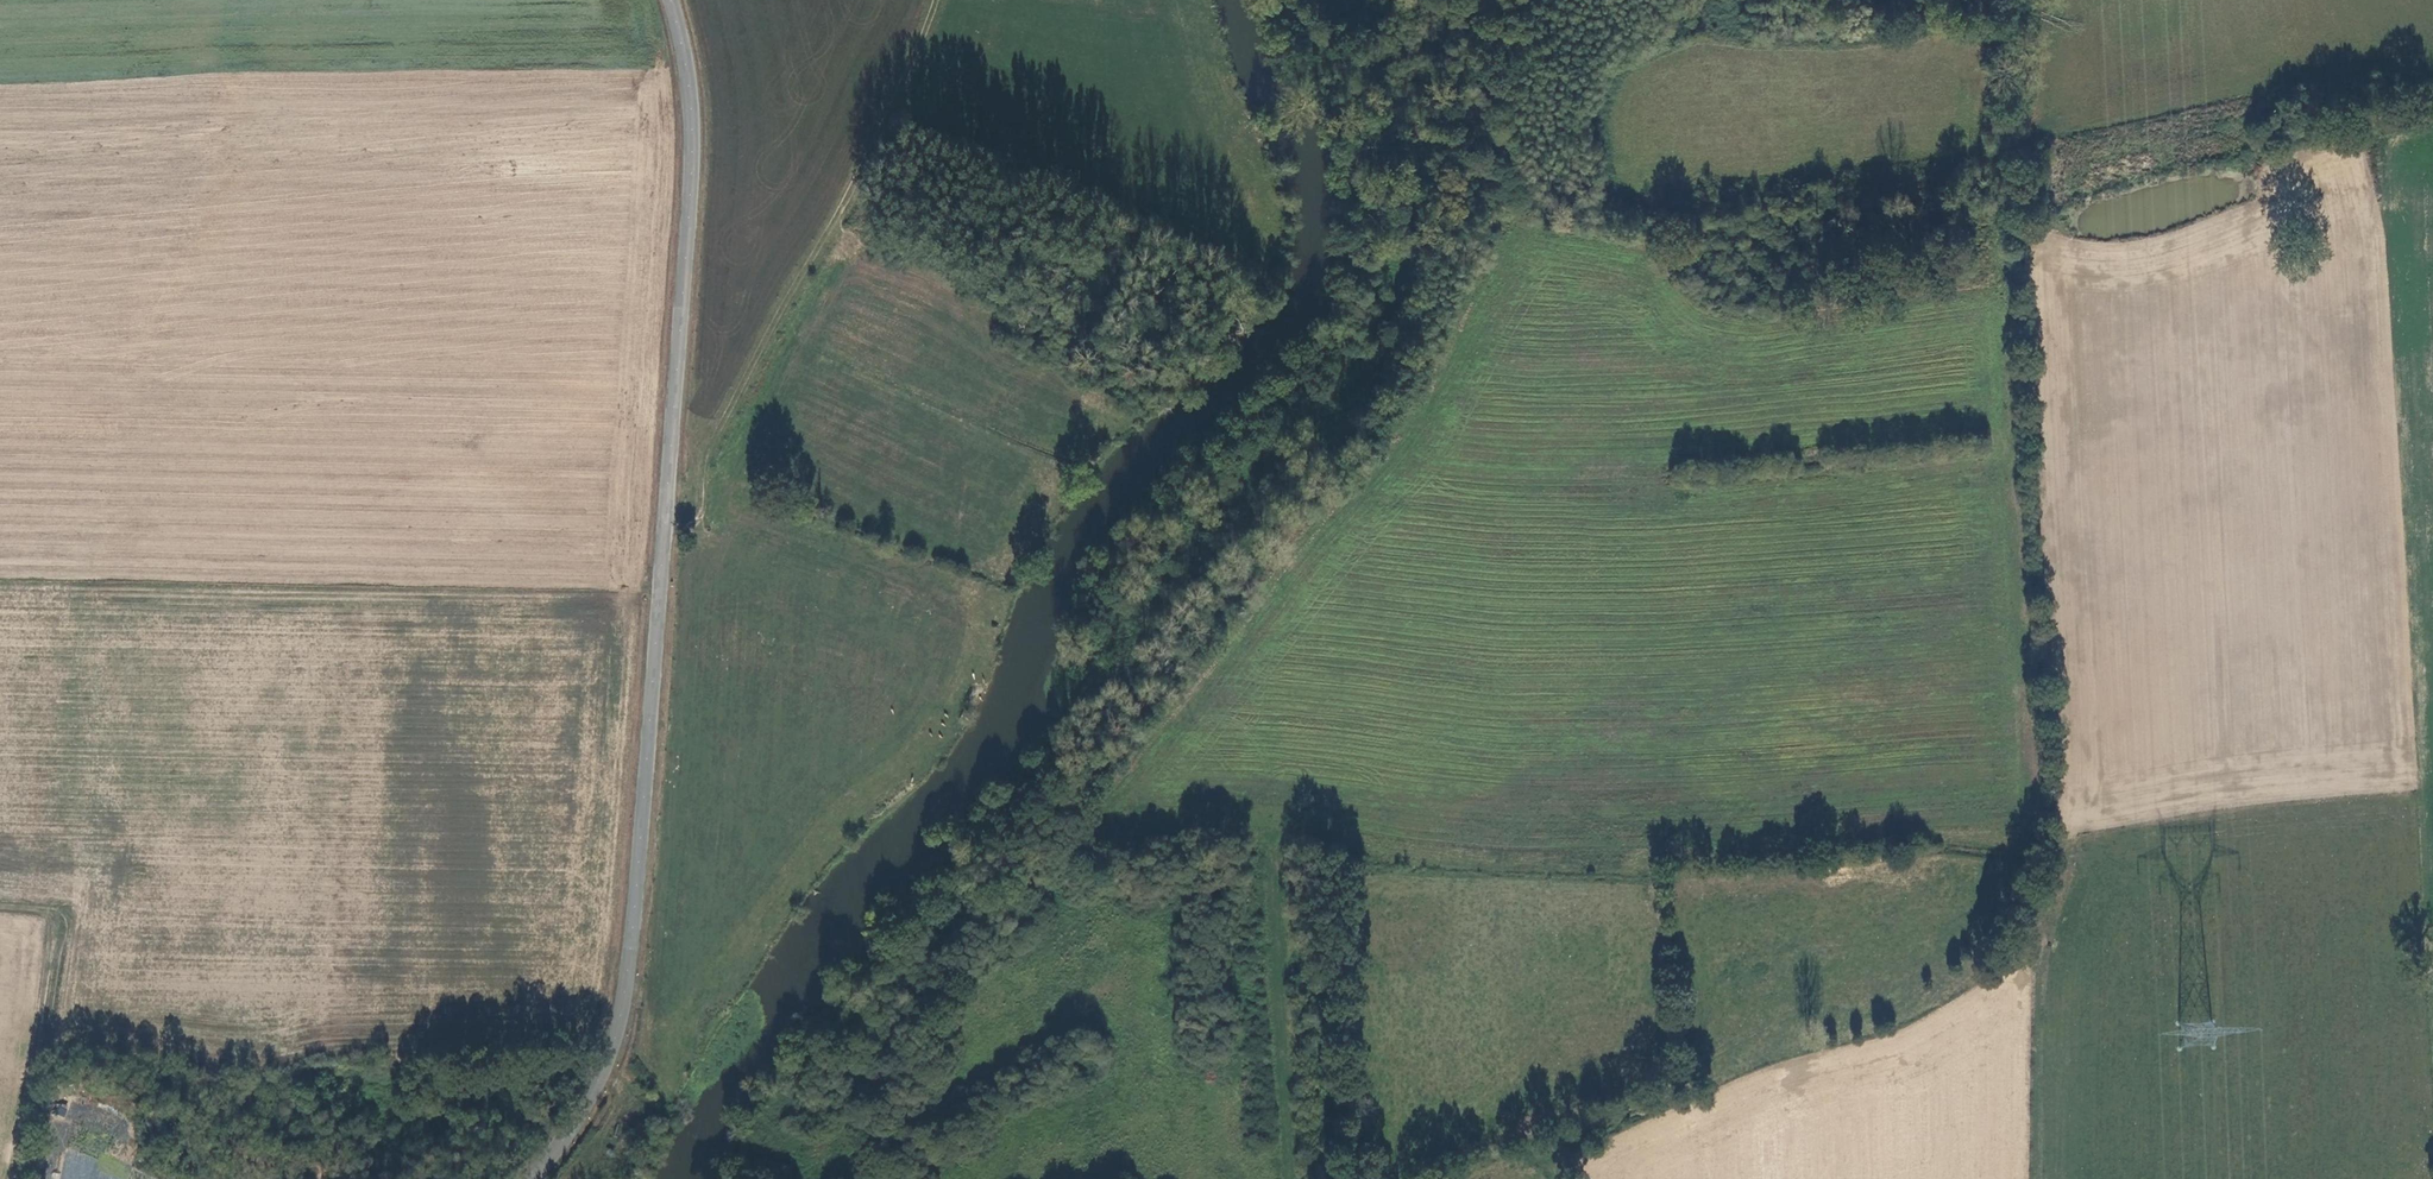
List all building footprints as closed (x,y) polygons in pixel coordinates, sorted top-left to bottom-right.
[(69,1169),(75,1170),(78,1154),(67,1151),(62,1175),(53,1173),(52,1178),(66,1178),(69,1169)]
